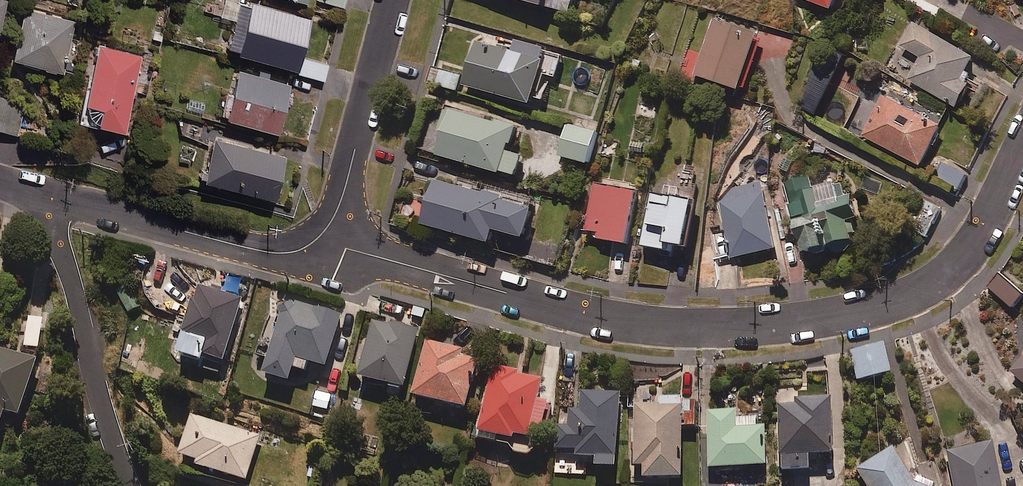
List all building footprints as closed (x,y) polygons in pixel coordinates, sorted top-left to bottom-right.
[(256,0),(236,0),(223,45),(291,64),(305,14),(256,0)] [(570,9),(572,0),(536,0),(570,9)] [(73,20),(22,5),(7,53),(59,68),(73,20)] [(757,29),(714,15),(700,57),(689,53),(681,77),(693,80),(695,72),(738,86),(757,29)] [(974,52),(914,18),(894,53),(913,64),(907,77),(955,104),(973,71),(966,67),(974,52)] [(511,50),(475,40),(463,81),(530,100),(545,46),(515,37),(511,50)] [(140,55),(96,42),(75,114),(118,127),(140,55)] [(325,62),(300,55),(295,70),(321,78),(325,62)] [(285,81),(232,66),(219,113),(272,127),(285,81)] [(461,74),(440,68),(436,83),(457,88),(461,74)] [(942,120),(881,91),(861,134),(921,163),(942,120)] [(432,151),(518,173),(524,151),(506,147),(513,123),(444,105),(432,151)] [(595,129),(566,121),(558,153),(587,161),(595,129)] [(280,152),(210,134),(199,175),(269,194),(280,152)] [(966,174),(946,163),(940,175),(959,186),(966,174)] [(810,180),(809,173),(784,179),(802,251),(832,243),(834,251),(855,245),(848,216),(858,213),(852,190),(839,193),(834,174),(810,180)] [(533,201),(433,176),(421,221),(491,239),(494,226),(525,234),(533,201)] [(638,189),(595,180),(584,235),(627,244),(638,189)] [(694,189),(655,181),(642,242),(669,247),(670,239),(683,241),(694,189)] [(775,247),(764,182),(718,190),(730,255),(775,247)] [(988,285),(1011,306),(1022,293),(1022,289),(1001,270),(988,285)] [(239,298),(197,285),(193,298),(187,296),(170,350),(198,358),(200,352),(221,358),(239,298)] [(289,300),(275,307),(257,372),(287,380),(290,368),(305,372),(307,362),(325,367),(340,314),(289,300)] [(417,329),(371,317),(356,374),(403,386),(417,329)] [(461,347),(424,338),(410,394),(463,407),(475,359),(459,355),(461,347)] [(883,342),(849,350),(856,379),(890,371),(883,342)] [(0,347),(0,420),(3,411),(14,414),(33,358),(0,347)] [(1022,379),(1022,353),(1010,369),(1022,379)] [(515,369),(490,363),(473,436),(494,441),(495,434),(511,438),(512,434),(525,437),(528,425),(540,427),(546,399),(534,396),(538,378),(515,373),(515,369)] [(619,391),(579,389),(578,409),(568,408),(567,424),(556,424),(555,446),(575,447),(574,455),(593,457),(592,465),(614,466),(619,391)] [(333,396),(316,391),(311,406),(329,411),(333,396)] [(658,401),(631,402),(632,463),(641,463),(641,477),(681,476),(680,426),(694,425),(694,400),(681,400),(681,394),(658,395),(658,401)] [(792,402),(776,403),(777,454),(780,454),(781,469),(810,468),(809,454),(832,453),(830,394),(792,395),(792,402)] [(734,408),(704,409),(706,468),(766,465),(764,424),(755,424),(754,414),(735,415),(734,408)] [(261,433),(190,410),(176,451),(194,457),(192,464),(246,481),(261,433)] [(942,448),(950,485),(1002,485),(991,437),(942,448)] [(892,446),(855,468),(866,485),(927,485),(913,480),(892,446)] [(318,468),(309,465),(305,476),(315,479),(318,468)]
